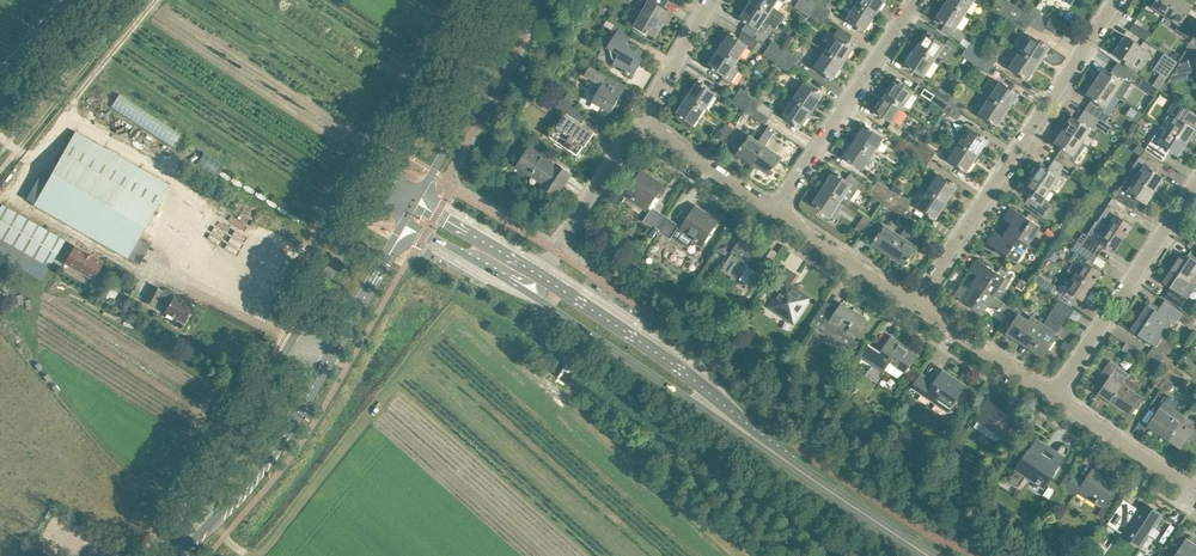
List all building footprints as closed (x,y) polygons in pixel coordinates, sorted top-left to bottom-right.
[(648,4),(635,27),(646,34),(647,32),(655,37),(663,23),(662,22),(668,11),(664,8),(668,0),(641,0),(648,4)] [(751,2),(781,21),(786,14),(774,7),(779,0),(753,0),(751,2)] [(801,0),(800,0),(795,7),(808,15),(813,8),(801,0)] [(813,8),(818,1),(816,0),(801,0),(813,8)] [(818,1),(813,8),(827,17),(832,10),(826,7),(830,1),(828,0),(819,0),(818,1)] [(886,0),(860,0),(858,3),(876,15),(886,0)] [(947,3),(965,14),(975,0),(949,0),(947,3)] [(1007,0),(998,0),(992,8),(999,13),(1007,0)] [(1008,0),(1007,0),(999,13),(1006,18),(1015,4),(1008,0)] [(1177,0),(1150,0),(1148,3),(1167,16),(1177,0)] [(1184,0),(1177,0),(1167,16),(1179,24),(1176,30),(1188,38),(1193,30),(1195,26),(1195,18),(1189,13),(1193,6),(1184,0)] [(781,21),(751,2),(741,18),(745,21),(747,23),(748,22),(759,30),(765,20),(777,28),(781,21)] [(865,31),(876,15),(858,3),(847,19),(858,26),(857,27),(860,29),(861,28),(865,31)] [(965,14),(947,3),(937,18),(941,21),(941,22),(943,24),(944,23),(945,24),(942,30),(961,43),(966,36),(957,27),(965,14)] [(1012,22),(1017,15),(1021,9),(1015,4),(1006,18),(1009,20),(1006,26),(1011,28),(1012,22)] [(1035,7),(1030,15),(1021,9),(1017,15),(1030,24),(1030,25),(1042,33),(1047,25),(1045,25),(1041,11),(1035,7)] [(827,17),(813,8),(808,15),(822,24),(827,17)] [(1030,24),(1017,15),(1012,22),(1026,31),(1030,25),(1030,24)] [(1053,16),(1047,26),(1055,32),(1062,22),(1053,16)] [(632,34),(608,20),(605,25),(613,30),(609,36),(614,39),(610,46),(615,64),(614,65),(621,69),(622,71),(625,73),(626,73),(629,74),(630,74),(633,76),(646,53),(628,42),(632,34)] [(1150,35),(1144,31),(1134,24),(1130,30),(1146,41),(1150,35)] [(749,45),(738,38),(735,36),(730,33),(720,49),(738,61),(749,45)] [(945,44),(934,37),(932,35),(931,36),(927,33),(917,48),(935,60),(945,44)] [(1193,37),(1186,49),(1190,51),(1192,59),(1181,62),(1167,83),(1168,83),(1169,81),(1177,79),(1188,76),(1187,73),(1195,71),(1195,34),(1193,37)] [(851,43),(848,42),(848,43),(837,35),(826,51),(844,63),(855,47),(850,44),(851,43)] [(1032,36),(1025,46),(1021,52),(1039,63),(1050,48),(1045,45),(1046,44),(1043,42),(1043,43),(1032,36)] [(1151,53),(1136,43),(1126,36),(1116,52),(1127,60),(1123,65),(1130,70),(1139,57),(1141,59),(1142,57),(1147,60),(1151,53)] [(773,40),(768,47),(782,56),(786,49),(773,40)] [(971,41),(966,48),(980,57),(985,50),(971,41)] [(782,56),(768,47),(763,54),(777,63),(782,56)] [(935,60),(917,48),(906,65),(910,68),(912,70),(913,69),(924,76),(935,60)] [(980,57),(966,48),(962,55),(975,64),(980,57)] [(738,61),(720,49),(709,65),(713,68),(713,69),(715,71),(716,70),(724,75),(723,78),(730,82),(733,81),(740,72),(739,69),(738,68),(741,63),(738,61)] [(800,58),(786,49),(782,56),(795,65),(800,58)] [(997,58),(985,50),(980,57),(992,65),(997,58)] [(833,79),(844,63),(826,51),(815,67),(827,74),(826,75),(829,77),(829,76),(833,79)] [(1029,79),(1039,63),(1021,52),(1011,67),(1022,74),(1021,76),(1024,77),(1024,76),(1029,79)] [(1178,61),(1177,60),(1165,52),(1154,68),(1167,77),(1178,61)] [(795,65),(782,56),(777,63),(790,72),(795,65)] [(992,65),(980,57),(975,64),(988,72),(992,65)] [(1144,79),(1137,75),(1130,70),(1119,63),(1113,74),(1104,69),(1096,82),(1115,94),(1121,98),(1133,82),(1139,86),(1144,79)] [(591,65),(585,75),(603,85),(593,101),(594,102),(601,106),(604,107),(601,113),(606,116),(609,111),(612,112),(627,86),(608,75),(591,65)] [(903,83),(901,81),(901,82),(896,79),(886,95),(904,106),(914,90),(903,83)] [(705,86),(706,85),(703,84),(698,81),(688,97),(706,109),(716,93),(705,86)] [(1015,90),(1013,89),(1001,81),(990,97),(1008,110),(1019,94),(1015,91),(1015,90)] [(1115,94),(1096,82),(1087,95),(1094,100),(1087,109),(1086,108),(1085,109),(1105,123),(1110,116),(1103,111),(1115,94)] [(819,91),(816,90),(805,83),(794,99),(812,111),(823,95),(818,92),(819,91)] [(1153,85),(1148,92),(1154,96),(1159,89),(1153,85)] [(941,87),(936,94),(949,103),(954,96),(941,87)] [(741,88),(736,95),(750,104),(754,97),(741,88)] [(949,103),(936,94),(931,101),(944,110),(949,103)] [(750,104),(736,95),(731,102),(745,111),(750,104)] [(904,106),(886,95),(875,111),(880,114),(879,115),(882,116),(882,115),(893,122),(904,106)] [(998,126),(1008,110),(990,97),(986,95),(981,101),(985,104),(980,113),(991,120),(990,122),(993,123),(998,126)] [(967,104),(954,96),(949,103),(962,111),(967,104)] [(706,109),(688,97),(677,113),(682,116),(681,117),(683,118),(684,118),(695,125),(706,109)] [(751,115),(756,108),(761,101),(754,97),(750,104),(745,111),(736,124),(741,128),(750,114),(751,115)] [(595,132),(583,124),(588,116),(563,99),(557,108),(566,114),(550,137),(568,149),(578,156),(584,146),(585,147),(595,133),(596,134),(597,134),(595,132)] [(801,127),(812,111),(794,99),(784,115),(795,122),(794,123),(797,125),(797,124),(801,127)] [(1187,108),(1175,100),(1168,112),(1170,113),(1168,115),(1175,120),(1168,130),(1187,143),(1189,144),(1189,143),(1193,137),(1192,136),(1195,130),(1190,125),(1195,116),(1195,114),(1187,108)] [(774,110),(761,101),(756,108),(769,117),(774,110)] [(962,111),(949,103),(944,110),(957,118),(962,111)] [(769,117),(756,108),(751,115),(765,124),(769,117)] [(1111,127),(1105,123),(1085,109),(1085,111),(1086,111),(1080,121),(1073,116),(1064,130),(1083,142),(1089,133),(1093,136),(1098,128),(1107,134),(1111,127)] [(724,142),(734,128),(727,123),(717,137),(724,142)] [(968,123),(964,124),(958,133),(959,136),(963,139),(960,144),(978,156),(988,140),(984,137),(984,136),(982,135),(981,135),(972,129),(974,127),(968,123)] [(872,130),(873,129),(870,128),(866,125),(855,141),(873,153),(883,137),(872,130)] [(1178,156),(1187,143),(1168,130),(1162,126),(1146,149),(1163,161),(1170,151),(1178,156)] [(1083,142),(1064,130),(1055,143),(1063,148),(1056,158),(1074,170),(1079,163),(1072,158),(1083,142)] [(754,164),(766,146),(743,131),(737,139),(744,144),(743,146),(742,146),(740,149),(741,149),(738,153),(754,164)] [(139,264),(152,242),(140,236),(169,185),(76,132),(34,204),(139,264)] [(910,134),(905,141),(918,149),(923,142),(910,134)] [(873,153),(855,141),(844,157),(849,160),(848,161),(851,163),(851,162),(862,169),(873,153)] [(918,149),(905,141),(900,148),(913,156),(918,149)] [(936,151),(923,142),(918,149),(931,158),(936,151)] [(967,172),(978,156),(960,144),(950,159),(961,166),(960,168),(962,169),(963,169),(967,172)] [(782,157),(772,150),(766,146),(754,164),(770,175),(773,170),(773,171),(775,168),(774,168),(782,157)] [(571,174),(561,167),(556,164),(531,147),(519,166),(532,174),(533,173),(535,173),(545,180),(542,185),(557,195),(571,174)] [(931,158),(918,149),(913,156),(926,165),(931,158)] [(1156,172),(1163,161),(1146,149),(1130,173),(1137,178),(1155,191),(1164,178),(1156,172)] [(1069,177),(1074,170),(1056,158),(1056,159),(1055,159),(1054,160),(1055,160),(1049,169),(1041,164),(1032,177),(1052,190),(1063,173),(1069,177)] [(643,170),(627,193),(632,197),(635,199),(651,209),(643,221),(657,230),(667,216),(654,207),(660,199),(656,196),(664,184),(643,170)] [(842,176),(840,174),(839,175),(835,172),(824,188),(842,199),(849,204),(863,183),(850,175),(847,180),(842,176)] [(953,183),(951,181),(939,173),(928,190),(947,202),(957,186),(953,183)] [(1052,190),(1032,177),(1023,191),(1031,196),(1025,205),(1024,205),(1023,206),(1042,219),(1050,207),(1043,203),(1052,190)] [(1147,204),(1155,191),(1137,178),(1128,191),(1121,187),(1114,197),(1127,206),(1132,209),(1139,199),(1147,204)] [(879,180),(875,186),(888,195),(892,188),(879,180)] [(888,195),(875,186),(869,194),(883,203),(888,195)] [(842,199),(824,188),(814,204),(818,206),(817,207),(820,209),(820,208),(831,216),(842,199)] [(889,207),(894,200),(899,193),(892,188),(888,195),(883,203),(889,207)] [(936,218),(947,202),(928,190),(918,205),(930,213),(929,214),(932,216),(932,215),(936,218)] [(912,202),(899,193),(894,200),(907,209),(912,202)] [(1120,217),(1127,206),(1114,197),(1107,208),(1098,221),(1108,228),(1123,238),(1127,232),(1128,232),(1130,229),(1129,229),(1132,225),(1120,217)] [(907,209),(894,200),(889,207),(903,216),(907,209)] [(65,240),(2,204),(0,207),(0,237),(50,266),(65,240)] [(696,206),(689,217),(679,232),(701,247),(718,221),(696,206)] [(1041,226),(1022,214),(1012,207),(1005,219),(1013,224),(1009,231),(1029,244),(1041,226)] [(1080,210),(1077,215),(1082,219),(1085,214),(1080,210)] [(871,219),(864,214),(854,229),(862,234),(871,219)] [(680,225),(667,216),(657,230),(671,239),(680,225)] [(1114,251),(1123,238),(1108,228),(1098,221),(1088,237),(1084,234),(1078,242),(1096,253),(1103,243),(1114,251)] [(901,236),(885,226),(878,237),(877,236),(876,239),(873,243),(889,254),(901,236)] [(906,228),(901,236),(889,254),(905,265),(908,260),(909,261),(910,258),(917,247),(916,246),(917,244),(920,243),(918,234),(915,234),(906,228)] [(1029,244),(1009,231),(1004,237),(996,232),(989,243),(1017,262),(1029,244)] [(742,236),(737,244),(736,243),(735,242),(726,235),(717,249),(726,255),(732,246),(734,247),(731,252),(732,253),(722,269),(735,278),(740,271),(744,273),(740,279),(751,286),(753,283),(760,273),(747,265),(758,247),(742,236)] [(1187,246),(1192,249),(1195,251),(1195,242),(1192,239),(1187,246)] [(1089,264),(1096,253),(1078,242),(1073,250),(1077,253),(1071,262),(1074,263),(1069,271),(1078,276),(1091,286),(1096,279),(1097,279),(1098,276),(1100,272),(1101,273),(1101,272),(1089,264)] [(74,246),(65,262),(94,279),(103,262),(74,246)] [(1192,249),(1188,256),(1189,257),(1186,261),(1180,257),(1179,258),(1181,259),(1173,271),(1195,286),(1195,285),(1195,251),(1192,249)] [(1010,281),(988,266),(978,259),(970,270),(979,275),(974,282),(994,295),(998,289),(1003,292),(1010,281)] [(1014,265),(1013,267),(1020,272),(1024,267),(1019,264),(1014,265)] [(786,266),(779,276),(773,285),(780,290),(770,306),(794,322),(803,308),(810,298),(791,285),(798,274),(786,266)] [(1195,286),(1173,271),(1166,282),(1164,281),(1163,282),(1173,289),(1168,297),(1166,296),(1165,297),(1181,308),(1182,307),(1181,306),(1185,301),(1186,300),(1180,296),(1181,294),(1187,298),(1195,286)] [(1082,299),(1091,286),(1078,276),(1073,283),(1066,279),(1060,288),(1056,285),(1055,286),(1050,283),(1046,289),(1051,293),(1060,299),(1064,301),(1071,292),(1083,300),(1083,299),(1082,299)] [(1005,303),(994,295),(974,282),(970,289),(962,283),(954,294),(982,313),(987,306),(990,308),(1000,311),(1005,303)] [(154,285),(148,295),(145,301),(155,307),(160,297),(169,302),(164,311),(184,323),(193,307),(174,296),(173,296),(163,290),(154,285)] [(1052,336),(1055,332),(1056,333),(1064,322),(1074,307),(1064,301),(1060,299),(1050,314),(1043,324),(1028,347),(1029,347),(1031,344),(1035,347),(1033,350),(1044,357),(1056,338),(1052,336)] [(826,301),(820,311),(812,323),(841,342),(856,351),(861,343),(855,339),(861,330),(868,320),(842,303),(838,308),(826,301)] [(1172,320),(1158,311),(1148,305),(1148,306),(1149,307),(1142,318),(1164,333),(1172,320)] [(1028,347),(1043,324),(1032,317),(1029,321),(1015,311),(1008,321),(1013,325),(1008,333),(1018,340),(1020,337),(1030,344),(1028,346),(1028,347)] [(1192,317),(1187,323),(1195,329),(1195,319),(1192,317)] [(1164,333),(1142,318),(1134,330),(1132,329),(1132,330),(1156,345),(1164,333)] [(869,344),(862,354),(860,358),(872,366),(870,369),(866,376),(876,382),(890,362),(905,373),(918,354),(892,336),(881,352),(869,344)] [(1143,354),(1136,350),(1127,343),(1122,349),(1139,361),(1143,354)] [(1177,366),(1164,357),(1151,349),(1147,355),(1166,368),(1173,372),(1177,366)] [(1112,400),(1130,374),(1127,372),(1124,375),(1115,370),(1118,366),(1110,361),(1093,387),(1100,391),(1099,393),(1100,394),(1101,392),(1112,400)] [(1193,377),(1177,366),(1173,372),(1179,377),(1189,383),(1193,377)] [(1162,389),(1173,372),(1166,368),(1155,385),(1162,389)] [(1168,393),(1179,377),(1173,372),(1162,389),(1168,393)] [(922,373),(915,382),(912,387),(948,411),(959,395),(966,385),(957,380),(956,382),(941,373),(933,386),(925,381),(928,377),(922,373)] [(1131,373),(1130,374),(1112,400),(1124,408),(1123,409),(1124,410),(1131,414),(1131,415),(1132,415),(1144,398),(1136,392),(1140,386),(1131,380),(1134,375),(1131,373)] [(826,376),(820,384),(834,393),(839,385),(826,376)] [(988,400),(981,410),(976,418),(979,421),(975,426),(994,438),(1005,437),(1017,419),(988,400)] [(1169,440),(1185,416),(1164,402),(1158,411),(1160,412),(1157,416),(1155,415),(1148,426),(1149,427),(1150,425),(1158,430),(1156,431),(1157,432),(1159,431),(1170,438),(1168,439),(1169,440)] [(882,416),(879,421),(885,425),(889,420),(882,416)] [(1185,416),(1169,440),(1170,440),(1171,439),(1182,446),(1181,448),(1182,448),(1189,438),(1195,443),(1195,423),(1185,416)] [(1060,454),(1058,452),(1057,451),(1055,454),(1036,440),(1009,480),(1019,487),(1028,474),(1038,481),(1034,486),(1037,489),(1041,483),(1046,486),(1058,468),(1064,458),(1063,459),(1059,456),(1060,454)] [(1074,475),(1068,485),(1087,498),(1088,496),(1097,502),(1098,501),(1105,506),(1118,486),(1093,470),(1084,482),(1074,475)] [(1124,499),(1118,509),(1108,524),(1122,533),(1138,544),(1146,532),(1151,535),(1163,516),(1146,505),(1142,511),(1124,499)] [(1180,549),(1176,555),(1195,555),(1195,545),(1187,539),(1180,549)]
